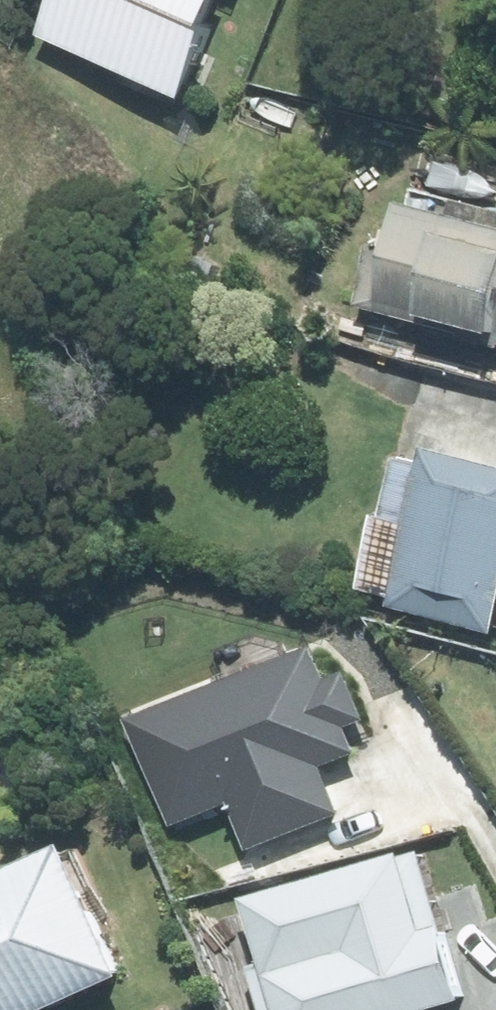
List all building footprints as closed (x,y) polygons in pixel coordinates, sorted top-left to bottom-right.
[(68,37),(211,97),(253,0),(84,0),(68,37)] [(381,307),(495,338),(495,207),(439,192),(435,203),(427,202),(414,247),(397,244),(381,307)] [(407,607),(495,635),(495,458),(458,446),(453,466),(427,458),(408,515),(433,523),(407,607)] [(352,795),(360,789),(331,746),(235,809),(298,907),(273,924),(292,952),(319,935),(331,953),(397,910),(366,863),(388,849),(352,795)] [(0,885),(0,1009),(9,1009),(21,1005),(23,1009),(68,1009),(144,978),(90,847),(0,885)] [(261,993),(272,1009),(350,1009),(318,957),(261,993)]
